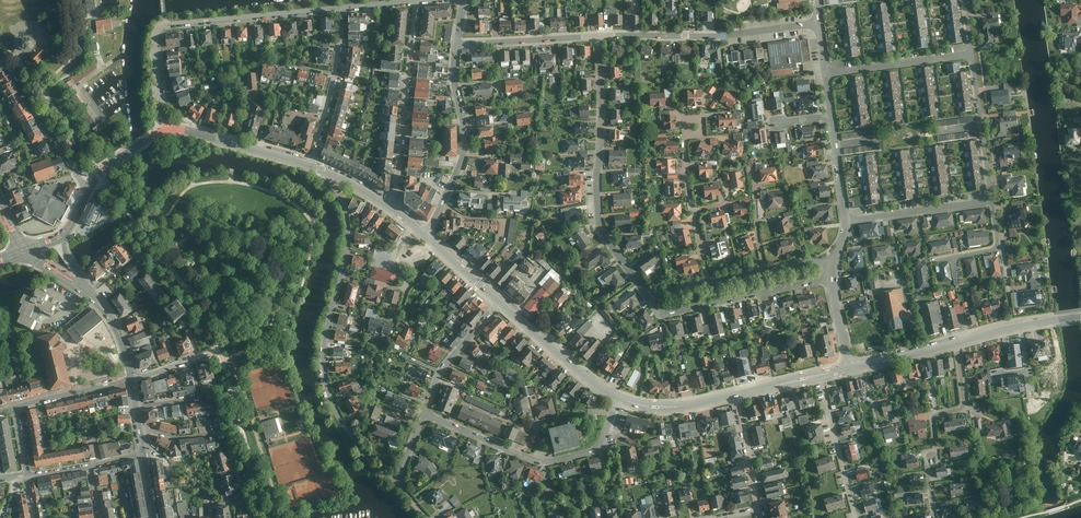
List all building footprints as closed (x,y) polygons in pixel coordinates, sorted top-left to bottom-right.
[(94,0),(85,0),(86,13),(96,11),(94,0)] [(665,3),(668,3),(668,8),(664,8),(664,16),(678,16),(678,0),(665,0),(665,3)] [(778,4),(777,4),(778,11),(799,8),(798,3),(800,2),(800,0),(778,0),(778,4)] [(910,10),(923,8),(922,2),(924,2),(923,0),(902,0),(902,2),(907,1),(908,6),(910,6),(910,10)] [(874,5),(875,15),(888,13),(887,7),(889,6),(889,3),(874,5)] [(945,5),(946,15),(958,14),(958,7),(960,7),(959,3),(957,4),(945,5)] [(489,5),(478,6),(478,16),(489,15),(489,5)] [(1061,6),(1061,15),(1062,15),(1062,13),(1068,13),(1068,23),(1077,23),(1077,17),(1077,5),(1061,6)] [(421,27),(420,38),(432,39),(434,19),(442,18),(451,17),(450,6),(443,7),(423,8),(422,17),(421,27)] [(839,9),(841,19),(853,18),(852,11),(854,11),(854,8),(839,9)] [(925,8),(923,8),(910,10),(911,19),(924,18),(923,12),(925,12),(925,8)] [(395,26),(407,28),(409,10),(397,9),(395,26)] [(617,9),(608,9),(608,16),(613,16),(613,26),(623,26),(623,16),(617,16),(617,9)] [(637,10),(631,10),(631,14),(627,14),(627,22),(631,22),(631,26),(640,26),(640,15),(637,15),(637,10)] [(693,11),(683,11),(683,22),(693,22),(693,11)] [(993,19),(998,19),(997,11),(990,12),(991,15),(993,15),(993,19)] [(875,15),(877,25),(889,23),(888,16),(891,16),(890,12),(888,13),(875,15)] [(712,13),(701,13),(701,17),(702,17),(702,23),(712,22),(712,18),(713,18),(713,14),(712,14),(712,13)] [(946,15),(947,25),(960,23),(959,19),(961,18),(960,13),(958,14),(946,15)] [(350,14),(349,24),(361,25),(362,21),(367,21),(367,14),(350,14)] [(658,15),(647,15),(647,26),(658,26),(658,15)] [(604,26),(603,16),(594,16),(594,27),(604,26)] [(841,19),(842,29),(855,28),(854,21),(856,21),(855,17),(853,18),(841,19)] [(565,18),(558,18),(558,28),(566,28),(565,18)] [(585,18),(575,18),(575,28),(585,27),(585,18)] [(926,18),(924,18),(911,19),(913,29),(925,28),(924,22),(927,21),(926,18)] [(112,29),(110,19),(95,21),(97,34),(103,33),(103,31),(112,29)] [(332,19),(321,19),(321,32),(333,31),(333,22),(332,23),(332,19)] [(540,25),(540,19),(529,20),(530,31),(540,31),(540,25)] [(993,19),(982,21),(985,45),(994,44),(993,34),(989,34),(989,30),(999,29),(998,19),(993,19)] [(312,21),(304,22),(305,32),(313,31),(312,21)] [(511,21),(499,21),(500,32),(511,32),(511,21)] [(526,31),(526,21),(515,21),(515,32),(526,31)] [(298,32),(297,22),(287,23),(288,33),(298,32)] [(486,22),(475,22),(476,34),(486,34),(486,31),(493,30),(493,24),(486,25),(486,22)] [(877,25),(878,34),(890,32),(890,26),(892,26),(891,22),(889,23),(877,25)] [(947,25),(949,35),(962,33),(961,27),(962,26),(962,23),(960,23),(947,25)] [(349,32),(361,33),(361,25),(349,24),(349,32)] [(279,25),(269,26),(270,37),(280,36),(279,25)] [(407,28),(395,26),(393,45),(405,46),(407,28)] [(450,43),(453,27),(447,26),(444,42),(450,43)] [(842,29),(843,39),(856,37),(855,31),(857,31),(856,27),(855,28),(842,29)] [(927,27),(925,28),(913,29),(914,39),(927,38),(926,31),(928,31),(927,27)] [(247,28),(237,29),(237,39),(247,39),(247,28)] [(262,28),(253,29),(254,40),(264,39),(262,28)] [(230,30),(219,31),(220,41),(224,41),(225,45),(232,44),(231,44),(230,30)] [(54,38),(49,31),(44,35),(48,42),(54,38)] [(211,32),(199,33),(200,47),(212,46),(211,32)] [(349,32),(349,40),(361,41),(361,33),(349,32)] [(878,34),(879,44),(892,42),(891,36),(893,35),(893,32),(890,32),(878,34)] [(183,33),(165,35),(166,47),(179,46),(179,38),(183,38),(183,33)] [(949,35),(950,45),(963,43),(962,36),(964,36),(963,33),(962,33),(949,35)] [(1061,36),(1061,43),(1063,43),(1063,50),(1075,50),(1075,46),(1076,46),(1076,40),(1075,40),(1075,36),(1075,33),(1063,33),(1063,37),(1061,36)] [(195,48),(194,35),(187,36),(188,48),(195,48)] [(38,65),(48,55),(40,48),(37,50),(37,43),(32,37),(25,37),(20,42),(20,50),(25,54),(32,55),(31,57),(38,65)] [(843,39),(845,49),(857,47),(856,41),(858,40),(858,37),(856,37),(843,39)] [(929,37),(927,38),(914,39),(915,49),(928,48),(927,41),(929,41),(929,37)] [(800,39),(767,43),(768,49),(770,61),(771,71),(797,68),(796,64),(811,62),(808,40),(800,41),(800,39)] [(879,44),(881,54),(893,53),(892,46),(894,45),(894,42),(892,42),(879,44)] [(432,44),(420,43),(419,52),(431,53),(432,44)] [(624,48),(613,45),(612,53),(622,56),(624,48)] [(652,48),(642,45),(639,55),(650,57),(652,48)] [(672,48),(662,46),(660,53),(670,55),(672,48)] [(692,48),(682,46),(679,54),(689,57),(692,48)] [(710,46),(699,46),(699,60),(710,60),(710,56),(713,56),(715,64),(722,63),(720,47),(710,47),(710,46)] [(590,56),(590,47),(580,48),(580,57),(590,56)] [(845,49),(846,59),(859,57),(858,50),(859,50),(859,47),(857,47),(845,49)] [(330,50),(319,48),(318,59),(322,60),(321,64),(326,65),(327,60),(329,60),(330,50)] [(348,48),(348,56),(359,57),(359,53),(361,53),(362,49),(348,48)] [(763,50),(762,48),(756,49),(756,51),(757,59),(764,58),(764,62),(770,61),(768,49),(763,50)] [(403,50),(390,49),(389,64),(402,65),(403,50)] [(572,55),(572,49),(562,49),(563,66),(569,66),(569,61),(573,61),(572,55)] [(756,51),(750,52),(750,50),(743,51),(744,53),(745,61),(751,60),(752,64),(757,63),(757,59),(756,51)] [(520,61),(519,51),(511,52),(511,62),(520,61)] [(530,61),(530,51),(521,52),(522,62),(530,61)] [(168,53),(169,61),(180,60),(179,52),(168,53)] [(481,53),(482,63),(492,62),(492,52),(481,53)] [(510,62),(509,52),(499,52),(499,63),(510,62)] [(744,53),(738,53),(738,52),(731,53),(732,63),(739,62),(740,65),(745,65),(745,61),(744,53)] [(439,55),(420,53),(420,61),(432,62),(432,60),(439,60),(439,55)] [(481,53),(471,53),(472,63),(482,63),(481,53)] [(539,69),(539,70),(552,69),(552,74),(558,73),(558,71),(558,66),(556,66),(555,55),(539,56),(538,56),(539,69)] [(348,56),(347,63),(358,66),(358,61),(360,62),(361,57),(359,57),(348,56)] [(169,63),(170,70),(181,69),(180,61),(169,63)] [(58,85),(95,134),(106,126),(75,84),(96,69),(91,62),(58,85)] [(347,63),(345,70),(356,73),(358,66),(347,63)] [(402,65),(389,64),(382,63),(381,70),(401,73),(402,65)] [(957,74),(960,73),(959,67),(961,66),(961,63),(947,65),(948,75),(957,74)] [(417,71),(428,72),(428,70),(433,70),(434,67),(428,67),(428,65),(418,64),(417,71)] [(441,64),(436,64),(435,72),(443,73),(443,67),(441,67),(441,64)] [(275,68),(264,66),(262,76),(272,79),(275,68)] [(918,69),(919,78),(932,77),(931,70),(933,70),(933,67),(918,69)] [(275,68),(272,79),(281,81),(283,70),(275,68)] [(482,68),(472,69),(472,79),(482,78),(482,68)] [(619,69),(609,69),(609,79),(619,79),(619,69)] [(179,70),(169,71),(170,80),(181,79),(179,70)] [(293,72),(283,70),(281,81),(290,83),(293,72)] [(356,73),(345,70),(344,78),(355,80),(356,73)] [(297,81),(306,83),(308,73),(300,71),(297,81)] [(558,73),(552,74),(553,87),(550,87),(551,94),(562,93),(560,71),(558,71),(558,73)] [(3,88),(13,82),(14,81),(8,72),(0,77),(0,83),(3,88)] [(884,79),(885,83),(897,81),(896,75),(898,75),(898,72),(886,73),(886,79),(884,79)] [(956,84),(958,84),(968,82),(967,76),(969,75),(969,72),(960,73),(957,74),(958,79),(955,79),(956,84)] [(315,85),(317,75),(308,73),(306,83),(315,85)] [(255,74),(246,75),(247,83),(256,82),(255,74)] [(402,75),(388,74),(388,76),(386,76),(385,79),(390,80),(390,82),(401,83),(402,75)] [(315,85),(324,87),(327,77),(317,75),(315,85)] [(848,78),(850,88),(862,87),(861,80),(864,79),(863,76),(848,78)] [(919,78),(921,88),(933,86),(932,80),(935,80),(934,76),(932,77),(919,78)] [(181,79),(170,81),(174,94),(188,90),(185,81),(182,82),(181,79)] [(522,79),(506,80),(507,93),(522,92),(522,79)] [(416,80),(415,88),(429,89),(432,89),(433,83),(429,83),(429,81),(416,80)] [(798,93),(810,91),(809,80),(802,81),(796,82),(798,93)] [(591,81),(582,81),(583,92),(592,92),(591,81)] [(885,83),(886,93),(898,91),(897,81),(885,83)] [(1,89),(8,99),(20,93),(13,82),(3,88),(1,89)] [(257,90),(256,82),(247,83),(248,91),(257,90)] [(400,91),(401,83),(390,82),(390,83),(382,82),(382,86),(390,87),(389,89),(400,91)] [(957,94),(960,93),(970,92),(968,85),(971,85),(970,82),(968,82),(958,84),(959,89),(957,89),(957,94)] [(341,89),(352,92),(354,85),(343,83),(341,89)] [(212,84),(201,87),(200,93),(212,91),(227,93),(228,87),(212,84)] [(712,95),(716,89),(710,84),(706,90),(712,95)] [(1005,85),(1006,92),(1008,91),(1009,93),(1015,92),(1014,84),(1005,85)] [(480,88),(472,88),(472,97),(481,97),(481,98),(491,98),(490,85),(480,85),(480,88)] [(850,88),(851,98),(863,96),(863,90),(865,89),(865,86),(862,87),(850,88)] [(921,88),(922,98),(935,96),(934,90),(936,90),(935,86),(933,86),(921,88)] [(341,89),(339,97),(350,100),(352,92),(341,89)] [(429,90),(415,89),(414,98),(428,99),(431,99),(432,93),(428,93),(429,90)] [(390,91),(389,99),(399,100),(400,92),(390,91)] [(620,91),(610,91),(610,101),(620,101),(620,91)] [(701,91),(686,92),(687,109),(702,108),(701,91)] [(738,97),(726,91),(720,102),(731,109),(738,97)] [(886,93),(888,103),(900,101),(899,94),(901,94),(900,91),(898,91),(886,93)] [(994,93),(996,106),(1010,104),(1009,93),(1008,91),(1006,92),(994,93)] [(189,92),(177,96),(181,108),(188,106),(187,104),(192,103),(189,92)] [(958,103),(961,103),(971,102),(970,95),(972,95),(972,92),(970,92),(960,93),(960,98),(958,98),(958,103)] [(8,99),(14,110),(25,104),(20,93),(8,99)] [(664,93),(649,94),(650,107),(665,106),(664,99),(664,93)] [(321,107),(324,96),(318,94),(315,105),(321,107)] [(851,98),(852,108),(865,106),(864,99),(866,99),(866,96),(863,96),(851,98)] [(922,98),(923,108),(936,106),(935,100),(937,99),(937,96),(935,96),(922,98)] [(337,104),(348,107),(350,100),(339,97),(337,104)] [(398,108),(399,100),(389,99),(387,98),(386,106),(398,108)] [(780,102),(780,98),(770,100),(771,112),(781,111),(780,102)] [(812,98),(796,101),(797,112),(813,110),(812,98)] [(413,106),(428,108),(428,105),(437,106),(437,101),(413,99),(413,106)] [(201,103),(196,100),(188,115),(190,117),(195,120),(195,119),(199,121),(204,110),(199,107),(201,103)] [(888,103),(889,113),(901,111),(900,104),(902,104),(902,101),(900,101),(888,103)] [(450,103),(443,102),(442,114),(451,114),(451,106),(450,105),(450,103)] [(761,102),(749,104),(752,122),(756,122),(763,121),(761,102)] [(959,108),(960,113),(972,112),(971,105),(973,104),(973,102),(971,102),(961,103),(962,108),(959,108)] [(260,121),(264,106),(263,105),(256,104),(253,103),(249,119),(260,121)] [(14,110),(19,120),(31,113),(25,104),(14,110)] [(215,123),(218,105),(213,104),(211,110),(207,109),(204,121),(215,123)] [(335,112),(346,115),(348,107),(337,104),(335,112)] [(309,105),(307,111),(318,114),(320,108),(309,105)] [(413,106),(412,113),(427,115),(428,108),(413,106)] [(486,106),(476,107),(476,115),(487,114),(486,106)] [(852,108),(854,118),(866,116),(865,109),(867,109),(867,106),(865,106),(852,108)] [(923,108),(925,118),(938,116),(937,109),(938,109),(938,106),(936,106),(923,108)] [(589,117),(588,107),(579,107),(579,110),(570,111),(570,117),(579,117),(580,118),(582,118),(589,117)] [(398,117),(399,109),(389,108),(389,116),(398,117)] [(621,111),(611,111),(611,121),(620,121),(621,111)] [(889,113),(890,123),(903,121),(902,114),(904,114),(903,111),(901,111),(889,113)] [(333,121),(344,124),(346,115),(335,112),(333,121)] [(23,127),(35,121),(31,113),(19,120),(23,127)] [(500,120),(504,122),(509,115),(504,113),(500,120)] [(531,113),(517,114),(519,126),(532,124),(531,113)] [(223,126),(233,129),(237,117),(225,114),(223,121),(224,121),(223,126)] [(734,115),(727,116),(728,128),(737,127),(737,118),(736,115),(734,115)] [(490,116),(477,117),(478,125),(490,124),(490,116)] [(669,117),(664,117),(664,121),(663,121),(663,127),(665,127),(665,131),(675,131),(675,116),(669,117)] [(720,128),(728,128),(727,116),(718,116),(718,120),(719,128),(720,128)] [(854,118),(855,128),(868,126),(867,119),(869,118),(868,116),(866,116),(854,118)] [(974,116),(936,121),(937,127),(974,122),(974,116)] [(398,118),(386,117),(385,124),(397,125),(398,118)] [(1017,117),(994,119),(996,138),(1007,137),(1006,129),(1018,128),(1017,117)] [(302,128),(314,131),(317,121),(305,118),(302,128)] [(245,133),(256,136),(260,121),(249,119),(245,133)] [(411,120),(411,127),(427,129),(428,122),(411,120)] [(23,127),(28,138),(40,131),(35,121),(23,127)] [(333,121),(331,128),(342,131),(344,124),(333,121)] [(588,123),(575,124),(576,135),(589,135),(588,123)] [(396,135),(397,125),(385,124),(384,134),(396,135)] [(1061,136),(1075,148),(1080,142),(1080,132),(1072,124),(1061,136)] [(493,126),(478,128),(480,138),(494,136),(493,126)] [(267,127),(264,140),(278,144),(281,130),(267,127)] [(458,153),(458,127),(454,127),(450,127),(445,127),(445,151),(446,157),(458,157),(458,153)] [(815,127),(798,129),(799,141),(817,138),(815,127)] [(302,128),(300,137),(312,140),(314,131),(302,128)] [(342,131),(331,128),(329,136),(340,139),(342,131)] [(427,130),(412,128),(412,137),(427,139),(427,130)] [(874,129),(841,133),(842,140),(875,136),(874,129)] [(295,134),(281,130),(278,144),(292,148),(295,136),(295,134)] [(753,132),(755,146),(768,144),(766,130),(757,132),(753,132)] [(40,131),(28,138),(33,146),(45,140),(40,131)] [(620,131),(611,131),(610,140),(619,141),(620,131)] [(976,131),(938,136),(938,142),(977,137),(976,131)] [(786,144),(784,133),(775,134),(777,146),(786,144)] [(395,144),(396,135),(384,134),(382,134),(381,142),(383,142),(395,144)] [(484,141),(485,151),(496,151),(496,144),(500,144),(500,142),(505,142),(505,140),(509,140),(509,135),(495,137),(495,139),(490,139),(490,141),(484,141)] [(300,137),(295,136),(292,148),(310,152),(313,140),(312,140),(300,137)] [(340,139),(329,136),(326,145),(333,147),(337,148),(340,139)] [(666,138),(654,138),(654,148),(664,147),(664,154),(679,152),(678,140),(666,141),(666,138)] [(410,139),(409,148),(423,149),(430,150),(430,146),(423,146),(424,141),(410,139)] [(584,140),(565,141),(566,153),(579,153),(585,152),(585,151),(584,140)] [(964,143),(965,153),(977,151),(977,145),(978,145),(978,141),(964,143)] [(395,144),(383,142),(383,151),(394,152),(395,144)] [(742,142),(734,142),(730,145),(727,145),(727,146),(724,145),(722,155),(726,155),(726,156),(742,159),(743,151),(744,147),(744,143),(742,142)] [(712,149),(701,143),(695,153),(707,160),(712,149)] [(882,143),(842,149),(843,154),(883,149),(882,143)] [(51,154),(48,145),(37,149),(41,158),(51,154)] [(1018,145),(1003,146),(1005,160),(1019,158),(1018,145)] [(0,146),(0,155),(10,151),(9,148),(10,148),(9,146),(3,149),(1,146),(0,146)] [(818,146),(806,147),(808,158),(819,157),(818,146)] [(929,148),(930,158),(943,156),(942,150),(944,149),(943,146),(929,148)] [(618,151),(610,151),(609,163),(625,164),(626,148),(618,147),(618,151)] [(409,148),(408,156),(422,158),(423,149),(409,148)] [(330,152),(324,150),(320,161),(326,164),(336,168),(344,171),(352,175),(360,179),(367,182),(371,173),(372,171),(330,152)] [(894,152),(895,162),(908,160),(907,154),(909,154),(909,150),(894,152)] [(393,161),(394,152),(383,151),(382,160),(393,161)] [(965,153),(966,163),(979,161),(978,155),(980,154),(979,151),(977,151),(965,153)] [(17,169),(15,167),(17,166),(12,154),(1,158),(2,160),(0,161),(0,177),(17,169)] [(527,156),(511,156),(511,164),(522,164),(521,171),(531,171),(532,159),(527,159),(527,156)] [(874,159),(874,156),(859,157),(861,167),(874,165),(873,159),(874,159)] [(930,158),(932,168),(944,166),(943,159),(945,159),(944,156),(943,156),(930,158)] [(497,173),(499,159),(490,158),(490,159),(484,158),(484,167),(485,167),(484,172),(497,173)] [(581,158),(573,159),(573,168),(585,168),(584,159),(584,158),(581,158)] [(51,159),(31,166),(37,184),(57,177),(56,173),(66,170),(62,160),(52,163),(51,159)] [(421,160),(408,159),(406,169),(407,169),(415,170),(420,171),(421,160)] [(439,161),(425,159),(424,166),(438,168),(439,161)] [(895,162),(897,172),(909,170),(909,164),(910,164),(910,160),(908,160),(895,162)] [(85,175),(88,172),(89,170),(86,168),(82,161),(76,164),(81,174),(84,176),(85,175)] [(393,162),(380,161),(380,168),(393,169),(393,162)] [(674,161),(656,162),(656,168),(659,168),(660,175),(667,175),(675,174),(674,161)] [(966,163),(968,173),(980,171),(979,164),(981,164),(981,161),(979,161),(966,163)] [(511,178),(511,164),(502,164),(501,178),(511,178)] [(809,168),(810,181),(829,178),(827,165),(818,166),(809,167),(809,168)] [(875,165),(874,165),(861,167),(862,177),(875,175),(874,169),(876,168),(875,165)] [(711,166),(698,167),(699,177),(702,176),(702,180),(709,180),(708,176),(712,176),(711,166)] [(932,168),(933,178),(946,176),(945,169),(946,169),(946,166),(944,166),(932,168)] [(392,176),(393,169),(380,168),(379,175),(392,176)] [(777,182),(775,168),(766,169),(759,171),(760,172),(762,184),(777,182)] [(407,169),(407,178),(415,179),(419,179),(420,174),(415,173),(415,170),(407,169)] [(442,179),(445,173),(439,170),(436,176),(442,179)] [(897,172),(898,182),(911,180),(910,174),(912,173),(911,170),(909,170),(897,172)] [(968,173),(969,183),(982,181),(981,174),(982,174),(982,171),(980,171),(968,173)] [(626,172),(610,173),(611,185),(618,184),(618,188),(627,187),(626,172)] [(731,172),(722,173),(723,182),(730,181),(731,190),(744,189),(741,173),(732,174),(731,172)] [(367,182),(377,187),(382,179),(371,173),(367,182)] [(876,175),(875,175),(862,177),(863,187),(876,185),(876,178),(877,178),(876,175)] [(933,178),(934,187),(947,186),(946,179),(948,179),(947,175),(946,176),(933,178)] [(1025,188),(1024,178),(1012,179),(1011,175),(1001,176),(1003,191),(1013,189),(1014,197),(1024,196),(1023,188),(1025,188)] [(392,180),(392,177),(383,176),(382,179),(377,187),(387,194),(390,193),(392,180)] [(581,187),(580,176),(569,177),(569,187),(581,187)] [(415,179),(407,178),(405,194),(417,195),(418,185),(415,185),(415,179)] [(485,178),(476,178),(475,187),(484,187),(485,178)] [(17,190),(13,179),(1,184),(6,195),(17,190)] [(898,182),(900,192),(912,190),(912,184),(913,183),(912,180),(911,180),(898,182)] [(969,183),(970,193),(983,191),(982,184),(984,184),(983,181),(982,181),(969,183)] [(43,221),(57,227),(58,222),(62,223),(70,208),(71,208),(72,207),(72,205),(72,203),(72,202),(72,201),(71,200),(77,189),(68,185),(67,189),(65,188),(64,189),(54,184),(53,185),(50,184),(50,186),(46,185),(43,188),(41,192),(34,189),(29,201),(30,204),(32,205),(32,206),(32,207),(32,208),(33,209),(33,210),(34,210),(34,213),(33,215),(43,221)] [(680,198),(679,184),(674,184),(667,184),(668,199),(680,198)] [(423,186),(416,199),(423,205),(424,203),(432,188),(428,185),(423,186)] [(713,186),(703,187),(704,199),(707,199),(708,202),(716,201),(715,198),(718,197),(718,189),(717,185),(713,186)] [(878,185),(876,185),(863,187),(865,197),(878,195),(877,188),(878,188),(878,185)] [(934,187),(936,197),(949,195),(948,188),(949,188),(949,185),(947,186),(934,187)] [(831,197),(829,187),(818,189),(820,199),(831,197)] [(438,190),(432,188),(424,203),(430,206),(438,190)] [(570,192),(559,193),(561,206),(567,206),(567,205),(576,204),(576,203),(582,203),(581,189),(570,189),(570,192)] [(900,192),(901,202),(914,200),(913,193),(914,193),(914,190),(912,190),(900,192)] [(768,191),(760,192),(760,200),(764,200),(767,202),(767,210),(779,210),(779,205),(783,205),(783,193),(768,193),(768,191)] [(20,192),(7,197),(12,209),(26,203),(20,192)] [(485,195),(457,194),(457,209),(485,210),(485,195)] [(624,194),(613,195),(613,207),(632,206),(630,195),(630,194),(624,194)] [(412,196),(403,195),(402,205),(403,207),(414,216),(423,205),(416,199),(412,196)] [(879,195),(878,195),(865,197),(866,207),(879,205),(878,198),(880,197),(879,195)] [(365,202),(355,196),(348,208),(354,211),(352,214),(357,216),(360,211),(361,212),(365,206),(363,205),(365,202)] [(526,198),(497,197),(497,211),(526,211),(526,198)] [(1013,209),(1015,209),(1015,206),(1024,204),(1023,200),(1012,201),(1013,209)] [(99,207),(90,203),(81,221),(91,225),(99,207)] [(424,203),(423,205),(414,216),(425,223),(428,223),(435,208),(430,206),(424,203)] [(680,204),(661,205),(661,215),(667,214),(668,223),(672,222),(680,222),(680,221),(680,215),(681,215),(680,204)] [(733,205),(733,217),(748,217),(747,204),(733,205)] [(1013,214),(1007,215),(1009,228),(1023,227),(1025,228),(1032,220),(1030,219),(1028,204),(1024,204),(1015,206),(1015,209),(1015,211),(1013,214)] [(377,210),(370,205),(363,215),(366,217),(362,223),(366,226),(377,210)] [(835,222),(833,206),(817,208),(812,208),(813,210),(814,219),(824,218),(824,223),(835,222)] [(27,207),(14,213),(19,225),(32,219),(27,207)] [(986,208),(963,211),(965,222),(977,220),(977,224),(988,223),(986,208)] [(583,221),(581,209),(569,212),(564,213),(565,215),(567,224),(583,221)] [(386,216),(379,211),(370,224),(371,224),(367,230),(372,232),(375,227),(378,229),(386,216)] [(724,215),(723,212),(709,215),(711,225),(719,223),(721,230),(727,229),(727,225),(724,215)] [(954,225),(953,213),(935,215),(937,227),(954,225)] [(629,217),(614,218),(615,227),(630,226),(629,217)] [(897,220),(898,223),(899,230),(909,229),(909,234),(919,233),(917,218),(897,220)] [(511,219),(507,243),(513,245),(517,219),(511,219)] [(457,229),(457,220),(449,220),(449,221),(449,233),(456,233),(457,229)] [(473,228),(473,221),(473,220),(464,220),(464,228),(473,228)] [(778,236),(790,233),(787,220),(781,221),(781,222),(776,223),(778,236)] [(481,230),(481,221),(473,221),(473,228),(473,230),(481,230)] [(481,230),(490,231),(490,222),(481,221),(481,230)] [(498,231),(499,222),(490,222),(490,231),(498,231)] [(878,222),(859,225),(861,238),(880,236),(878,222)] [(392,224),(386,233),(397,241),(403,232),(392,224)] [(676,233),(681,232),(679,225),(672,227),(670,227),(672,234),(676,234),(676,233)] [(545,235),(539,229),(533,234),(538,240),(545,235)] [(572,239),(582,253),(593,245),(582,229),(577,232),(579,234),(572,239)] [(814,230),(808,231),(808,232),(810,242),(817,241),(818,246),(829,244),(826,229),(814,230)] [(975,229),(967,231),(970,246),(982,245),(982,244),(990,242),(989,230),(975,232),(975,229)] [(679,247),(692,244),(688,230),(681,232),(676,233),(676,234),(679,247)] [(711,233),(704,235),(706,242),(713,240),(711,233)] [(366,235),(355,235),(355,244),(369,244),(369,240),(366,240),(366,235)] [(749,235),(736,240),(738,245),(740,244),(744,255),(755,250),(749,235)] [(459,251),(467,242),(460,237),(452,245),(459,251)] [(641,237),(625,238),(626,250),(641,249),(641,237)] [(719,239),(720,244),(724,243),(725,248),(729,247),(726,237),(719,239)] [(950,239),(929,243),(931,253),(952,249),(950,239)] [(792,240),(785,242),(787,254),(794,253),(792,240)] [(785,242),(776,244),(778,256),(787,254),(785,242)] [(920,242),(903,244),(904,253),(912,252),(915,252),(916,256),(922,255),(920,242)] [(720,244),(710,246),(713,260),(727,257),(725,248),(724,243),(720,244)] [(117,258),(118,257),(125,265),(132,258),(121,245),(112,253),(117,258)] [(474,264),(485,252),(477,245),(473,250),(471,248),(464,255),(474,264)] [(862,245),(848,247),(848,250),(849,250),(851,260),(854,260),(855,268),(865,266),(862,245)] [(891,245),(872,248),(874,262),(884,260),(884,256),(892,255),(891,245)] [(602,248),(582,261),(587,269),(600,262),(602,265),(610,260),(611,260),(602,248)] [(650,254),(637,263),(644,274),(657,264),(657,263),(658,262),(655,248),(648,251),(650,254)] [(115,263),(107,254),(100,260),(107,268),(115,263)] [(513,263),(518,267),(527,256),(524,254),(521,258),(518,255),(512,262),(510,260),(508,263),(510,264),(510,268),(513,263)] [(365,257),(354,255),(352,264),(351,264),(350,269),(356,270),(356,265),(364,266),(365,257)] [(685,256),(674,259),(676,267),(681,266),(684,276),(698,273),(696,259),(686,262),(685,256)] [(979,275),(976,257),(966,259),(969,277),(979,275)] [(1002,275),(999,257),(989,259),(992,277),(1002,275)] [(483,273),(492,263),(486,258),(477,267),(483,273)] [(534,267),(525,260),(519,267),(528,274),(534,267)] [(612,263),(610,260),(602,265),(604,268),(612,263)] [(135,261),(124,269),(131,277),(142,269),(135,261)] [(443,268),(435,261),(419,279),(427,286),(443,268)] [(952,280),(949,262),(939,264),(943,282),(952,280)] [(1028,275),(1029,282),(1038,281),(1040,281),(1038,262),(1018,265),(1019,276),(1028,275)] [(499,288),(518,267),(513,263),(510,268),(495,284),(499,288)] [(926,263),(916,265),(920,288),(930,286),(926,263)] [(97,281),(107,274),(99,264),(89,270),(97,281)] [(396,269),(375,264),(371,277),(394,281),(396,269)] [(495,265),(486,275),(493,282),(500,273),(501,270),(495,265)] [(625,281),(615,266),(598,278),(603,286),(612,280),(617,287),(625,281)] [(454,277),(446,270),(439,278),(446,285),(454,277)] [(157,284),(149,273),(140,280),(148,290),(157,284)] [(854,277),(845,279),(848,291),(859,289),(857,277),(854,277)] [(522,290),(525,287),(515,278),(504,291),(513,300),(522,290)] [(542,288),(551,297),(560,287),(551,278),(542,288)] [(463,285),(455,279),(450,286),(448,289),(454,294),(463,285)] [(360,285),(349,282),(346,292),(357,295),(360,285)] [(165,294),(157,284),(148,290),(155,301),(165,294)] [(372,285),(369,284),(369,285),(366,297),(374,299),(374,300),(380,302),(384,287),(375,285),(372,284),(372,285)] [(473,294),(464,287),(453,299),(454,300),(449,304),(456,310),(460,305),(462,306),(473,294)] [(551,297),(542,288),(524,308),(533,316),(551,297)] [(903,288),(877,293),(881,314),(883,314),(885,323),(888,323),(889,331),(905,328),(903,318),(912,316),(911,310),(907,311),(903,288)] [(1032,289),(1018,291),(1020,307),(1043,304),(1041,288),(1039,288),(1032,289)] [(22,315),(18,323),(32,330),(37,322),(30,319),(36,307),(41,309),(41,310),(52,315),(56,306),(46,302),(49,295),(38,289),(33,299),(25,295),(21,304),(24,305),(20,313),(22,315)] [(397,304),(400,292),(391,290),(389,297),(388,302),(397,304)] [(530,297),(522,290),(513,300),(521,307),(530,297)] [(631,291),(615,303),(620,311),(629,305),(633,309),(641,303),(631,291)] [(357,295),(346,292),(344,301),(354,304),(357,295)] [(558,311),(569,298),(561,292),(550,304),(558,311)] [(797,300),(794,300),(796,307),(799,306),(800,308),(806,306),(806,309),(812,307),(811,305),(817,304),(814,293),(805,295),(805,294),(796,296),(797,300)] [(132,310),(121,295),(113,301),(123,317),(132,310)] [(792,296),(781,299),(784,308),(794,305),(792,296)] [(478,297),(470,306),(476,311),(484,302),(478,297)] [(860,301),(850,303),(853,317),(870,313),(867,299),(860,301)] [(468,311),(472,307),(470,306),(473,302),(470,300),(464,308),(468,311)] [(773,300),(761,303),(763,312),(768,311),(769,315),(776,313),(775,307),(773,300)] [(189,314),(179,301),(166,311),(177,325),(189,314)] [(938,301),(920,305),(926,327),(928,327),(929,331),(930,331),(931,335),(939,333),(937,324),(944,323),(938,301)] [(1001,312),(998,301),(991,303),(993,314),(1001,312)] [(486,312),(490,308),(484,302),(480,307),(486,312)] [(982,305),(985,316),(993,314),(991,303),(982,305)] [(83,336),(103,320),(94,309),(93,310),(90,305),(64,326),(79,345),(86,338),(83,336)] [(756,305),(746,307),(749,319),(759,317),(756,305)] [(604,306),(600,310),(610,321),(614,317),(604,306)] [(482,317),(486,312),(480,307),(476,311),(482,317)] [(143,316),(148,313),(145,308),(140,311),(143,316)] [(372,317),(376,318),(378,311),(368,308),(366,316),(372,318),(372,317)] [(738,308),(728,310),(730,320),(734,319),(735,322),(730,323),(732,329),(740,327),(738,318),(740,318),(738,308)] [(960,328),(955,308),(943,311),(946,321),(949,320),(952,330),(960,328)] [(646,309),(636,316),(646,330),(656,323),(646,309)] [(478,321),(482,317),(476,311),(471,316),(478,321)] [(559,333),(571,319),(561,311),(554,319),(556,321),(552,326),(559,333)] [(709,315),(711,324),(709,324),(712,335),(712,336),(725,333),(720,312),(709,315)] [(349,316),(340,314),(338,323),(347,325),(348,323),(351,324),(352,320),(349,319),(349,316)] [(975,315),(966,317),(967,322),(968,322),(969,326),(977,324),(975,315)] [(473,326),(478,321),(471,316),(467,320),(473,326)] [(490,323),(482,334),(494,344),(502,333),(500,332),(507,324),(498,316),(491,324),(490,323)] [(573,323),(571,325),(575,328),(581,321),(575,316),(571,321),(573,323)] [(701,331),(703,331),(702,326),(700,316),(688,319),(692,333),(701,331)] [(126,322),(130,331),(134,330),(135,333),(143,329),(138,317),(126,322)] [(392,331),(394,323),(376,318),(372,317),(372,318),(369,328),(370,328),(368,332),(376,334),(377,330),(383,331),(382,334),(389,336),(391,331),(392,331)] [(614,318),(610,321),(618,331),(622,327),(614,318)] [(593,325),(589,320),(577,332),(582,336),(593,325)] [(681,320),(669,323),(672,339),(684,336),(681,320)] [(466,323),(462,327),(468,333),(472,328),(466,323)] [(192,326),(184,328),(186,334),(194,332),(192,326)] [(414,330),(406,326),(402,335),(410,338),(414,330)] [(457,333),(463,338),(468,333),(462,327),(457,333)] [(503,337),(508,341),(515,332),(510,327),(505,332),(506,333),(503,337)] [(186,334),(184,328),(174,332),(176,338),(186,334)] [(870,345),(880,344),(877,329),(867,331),(870,345)] [(348,332),(336,330),(335,339),(346,341),(348,332)] [(38,336),(50,382),(50,385),(52,391),(73,385),(63,349),(66,348),(64,340),(61,341),(59,331),(38,336)] [(139,345),(137,343),(152,337),(150,331),(129,339),(132,348),(139,345)] [(459,345),(462,341),(453,333),(449,337),(459,345)] [(662,333),(649,336),(651,347),(664,344),(662,333)] [(581,352),(589,343),(579,334),(570,343),(581,352)] [(401,336),(399,335),(398,339),(396,338),(394,342),(396,343),(396,344),(406,349),(410,338),(402,335),(401,336)] [(520,352),(528,342),(519,335),(511,344),(520,352)] [(830,335),(817,337),(821,357),(827,356),(827,353),(833,352),(830,335)] [(168,348),(164,336),(159,337),(162,349),(168,348)] [(449,337),(445,342),(455,350),(459,345),(449,337)] [(594,337),(589,343),(581,352),(580,354),(588,360),(602,344),(594,337)] [(193,353),(188,339),(176,343),(181,357),(193,353)] [(475,341),(467,350),(475,357),(482,349),(487,353),(490,351),(481,343),(479,345),(475,341)] [(1032,349),(1030,349),(1031,354),(1033,353),(1034,359),(1038,358),(1039,361),(1047,359),(1047,356),(1051,355),(1049,342),(1045,342),(1045,343),(1041,343),(1041,344),(1031,345),(1032,349)] [(439,347),(434,344),(427,357),(437,362),(442,351),(438,349),(439,347)] [(542,355),(530,344),(517,358),(527,366),(533,359),(536,362),(542,355)] [(810,344),(799,347),(802,359),(813,356),(810,344)] [(1010,354),(1008,354),(1008,355),(1009,360),(1009,361),(1011,361),(1011,368),(1012,368),(1023,367),(1022,358),(1021,358),(1020,354),(1021,354),(1020,345),(1009,346),(1009,347),(1010,354)] [(334,349),(333,356),(343,357),(343,347),(339,346),(339,349),(334,349)] [(769,359),(766,346),(762,347),(763,354),(762,354),(763,357),(761,358),(762,363),(767,362),(766,360),(769,359)] [(999,347),(989,348),(990,361),(1000,360),(999,352),(999,347)] [(605,348),(593,363),(602,370),(608,362),(603,359),(609,351),(605,348)] [(135,351),(138,358),(144,356),(141,349),(135,351)] [(157,353),(160,362),(171,358),(168,349),(157,353)] [(637,356),(626,349),(621,357),(632,364),(637,356)] [(142,370),(158,364),(154,352),(144,356),(138,358),(142,370)] [(981,352),(974,353),(975,364),(983,364),(982,359),(981,352)] [(975,364),(974,353),(966,354),(968,365),(975,364)] [(780,368),(785,367),(782,354),(777,355),(778,356),(773,357),(775,370),(776,370),(776,371),(781,370),(780,368)] [(462,357),(458,365),(470,371),(474,362),(462,357)] [(550,362),(545,357),(538,364),(543,369),(550,362)] [(708,357),(700,359),(703,368),(710,367),(708,357)] [(611,359),(603,370),(610,375),(618,365),(611,359)] [(737,368),(739,378),(752,375),(748,361),(740,363),(741,367),(737,368)] [(756,365),(755,361),(752,361),(754,375),(764,373),(764,374),(769,373),(767,362),(756,365)] [(952,361),(939,363),(943,390),(956,388),(952,361)] [(555,367),(550,362),(543,369),(545,371),(542,374),(545,377),(555,367)] [(926,364),(922,365),(925,380),(933,378),(932,372),(933,372),(932,367),(931,362),(926,363),(926,364)] [(198,366),(201,382),(216,379),(212,363),(198,366)] [(351,363),(335,363),(336,372),(346,371),(346,374),(351,374),(351,363)] [(622,363),(614,375),(625,381),(631,371),(626,368),(627,366),(622,363)] [(488,369),(477,364),(476,368),(481,371),(483,375),(485,375),(488,369)] [(914,367),(908,368),(911,379),(915,378),(916,381),(920,380),(921,380),(921,379),(920,376),(922,376),(919,365),(913,367),(914,367)] [(426,381),(430,372),(419,367),(418,368),(415,367),(411,375),(415,376),(415,377),(426,381)] [(517,371),(508,367),(506,373),(514,377),(517,371)] [(191,368),(180,371),(182,379),(189,378),(189,381),(194,380),(191,368)] [(465,374),(454,369),(449,379),(460,383),(465,374)] [(566,376),(557,369),(553,373),(544,384),(540,389),(545,392),(551,394),(562,383),(561,382),(566,376)] [(901,370),(891,373),(892,378),(893,384),(904,382),(901,370)] [(506,376),(494,371),(489,380),(505,387),(509,379),(509,378),(506,376)] [(635,371),(629,384),(633,386),(639,374),(635,371)] [(717,371),(706,374),(709,385),(720,383),(717,371)] [(731,373),(723,375),(722,372),(720,373),(722,383),(733,380),(731,373)] [(175,374),(166,376),(167,379),(168,385),(177,383),(175,374)] [(884,374),(874,376),(876,385),(886,383),(884,374)] [(703,375),(691,378),(693,385),(694,384),(696,389),(706,387),(703,375)] [(1019,376),(1007,377),(1007,378),(1008,387),(1008,388),(1009,387),(1014,387),(1015,390),(1020,389),(1021,392),(1027,392),(1025,376),(1020,377),(1019,376)] [(46,386),(50,385),(50,382),(46,383),(44,377),(28,381),(29,385),(32,396),(48,392),(46,386)] [(686,377),(676,379),(679,395),(690,392),(686,377)] [(142,381),(145,402),(157,400),(156,393),(154,383),(153,379),(142,381)] [(154,383),(156,393),(170,391),(168,385),(167,379),(154,383)] [(862,379),(854,381),(857,391),(861,390),(863,396),(866,395),(865,389),(864,389),(862,379)] [(981,380),(974,381),(975,396),(988,395),(986,380),(986,379),(981,380)] [(350,380),(338,384),(341,393),(353,389),(355,395),(361,393),(357,380),(351,382),(350,380)] [(660,394),(661,384),(655,383),(655,381),(649,380),(648,389),(651,389),(651,393),(660,394)] [(488,385),(479,381),(476,387),(485,391),(488,385)] [(857,391),(854,381),(847,383),(849,392),(848,392),(849,400),(854,398),(852,392),(857,391)] [(188,394),(187,387),(185,387),(184,382),(178,383),(178,386),(173,387),(174,396),(188,394)] [(581,388),(573,382),(563,395),(568,399),(571,395),(575,397),(581,388)] [(414,386),(412,385),(408,394),(419,398),(422,389),(417,387),(418,385),(414,384),(414,386)] [(671,384),(661,384),(660,394),(670,395),(671,384)] [(11,402),(32,396),(29,385),(8,390),(11,402)] [(187,387),(188,394),(203,392),(202,385),(187,387)] [(446,385),(443,393),(456,397),(459,390),(446,385)] [(524,396),(513,398),(517,416),(531,413),(528,398),(537,396),(535,387),(528,389),(528,386),(522,387),(524,396)] [(842,386),(831,389),(833,397),(837,396),(839,404),(845,402),(843,394),(844,394),(842,386)] [(11,402),(8,390),(7,389),(0,390),(0,404),(11,402)] [(127,389),(110,392),(111,398),(128,395),(127,389)] [(597,398),(585,390),(581,398),(586,401),(585,402),(589,405),(590,403),(593,405),(597,398)] [(111,398),(110,392),(94,395),(95,403),(112,400),(111,398)] [(811,392),(797,396),(800,410),(809,407),(809,405),(814,404),(811,392)] [(394,395),(388,393),(385,399),(391,402),(390,404),(406,411),(410,400),(394,394),(394,395)] [(456,397),(443,393),(440,401),(453,405),(456,397)] [(95,403),(94,395),(76,399),(78,409),(89,406),(90,408),(96,407),(95,403)] [(501,411),(468,395),(465,400),(499,415),(501,411)] [(788,397),(778,400),(781,412),(796,409),(794,401),(789,402),(788,397)] [(354,398),(345,403),(351,414),(360,410),(354,398)] [(544,406),(536,408),(538,419),(558,414),(554,398),(543,400),(544,406)] [(78,409),(76,399),(66,402),(68,411),(78,409)] [(214,400),(187,404),(189,416),(189,417),(216,413),(214,400)] [(776,400),(762,403),(765,416),(779,413),(776,400)] [(450,413),(453,405),(440,401),(437,408),(450,413)] [(891,401),(882,404),(884,413),(893,410),(891,401)] [(68,411),(66,402),(55,404),(57,412),(57,413),(68,411)] [(57,412),(55,404),(47,406),(48,413),(48,415),(55,413),(55,412),(57,412)] [(189,416),(187,404),(181,405),(181,411),(182,417),(189,416)] [(482,414),(463,405),(457,417),(477,426),(482,414)] [(758,405),(747,408),(750,418),(761,416),(758,405)] [(47,406),(36,408),(38,415),(40,415),(48,413),(47,406)] [(383,409),(376,406),(371,419),(378,421),(383,409)] [(26,411),(29,421),(39,419),(38,415),(36,408),(26,411)] [(157,408),(143,411),(145,423),(159,421),(157,408)] [(844,411),(835,413),(838,424),(854,420),(852,411),(848,411),(848,410),(844,411)] [(733,412),(721,414),(723,427),(736,425),(733,412)] [(909,421),(917,420),(915,413),(907,415),(908,419),(906,419),(907,423),(909,423),(909,421)] [(482,414),(477,426),(497,435),(502,423),(482,414)] [(376,424),(373,433),(395,442),(398,433),(397,432),(402,421),(387,415),(384,423),(381,422),(381,423),(380,422),(379,425),(376,424)] [(807,415),(799,417),(800,424),(809,422),(807,415)] [(131,424),(131,416),(118,416),(118,424),(131,424)] [(790,416),(781,418),(783,424),(779,425),(781,433),(786,431),(785,429),(793,427),(790,416)] [(8,418),(0,420),(0,438),(11,436),(8,418)] [(718,418),(701,421),(704,434),(720,431),(718,418)] [(956,421),(945,423),(946,432),(968,428),(967,424),(968,424),(967,419),(963,420),(963,418),(956,419),(956,421)] [(212,419),(196,422),(197,427),(213,424),(212,419)] [(276,419),(261,423),(265,437),(266,437),(269,448),(277,445),(275,441),(271,442),(270,439),(275,438),(274,435),(280,433),(276,419)] [(917,420),(909,421),(909,423),(911,432),(919,431),(920,439),(928,438),(927,432),(928,431),(926,422),(921,422),(921,420),(917,420)] [(997,425),(986,426),(987,437),(1001,436),(1002,441),(1013,437),(1008,420),(997,423),(997,425)] [(643,423),(630,422),(629,431),(641,433),(643,423)] [(699,437),(696,422),(688,424),(691,438),(699,437)] [(575,423),(548,430),(550,438),(546,438),(548,448),(552,447),(554,454),(581,447),(579,440),(583,439),(581,429),(577,430),(575,423)] [(29,426),(31,434),(42,432),(41,424),(29,426)] [(670,424),(658,426),(660,437),(673,435),(671,425),(670,425),(670,424)] [(682,440),(691,438),(688,424),(680,425),(682,440)] [(822,424),(806,427),(809,443),(825,439),(822,424)] [(192,433),(191,425),(180,426),(181,434),(192,433)] [(431,426),(426,439),(446,447),(449,438),(445,437),(447,433),(431,426)] [(519,430),(508,426),(504,437),(514,441),(519,430)] [(750,429),(752,438),(763,435),(761,426),(750,429)] [(896,426),(883,430),(886,440),(899,437),(896,426)] [(851,427),(841,429),(842,432),(840,432),(841,437),(843,436),(843,437),(853,435),(851,427)] [(529,435),(519,430),(514,441),(525,446),(529,435)] [(739,433),(730,435),(732,443),(740,441),(739,433)] [(766,444),(763,435),(752,438),(754,447),(766,444)] [(11,436),(0,438),(0,445),(2,455),(14,453),(11,436)] [(172,442),(159,436),(156,444),(169,450),(172,442)] [(32,440),(33,448),(44,446),(43,438),(32,440)] [(206,438),(191,440),(193,450),(193,453),(209,451),(207,440),(206,438)] [(216,438),(207,440),(209,451),(218,449),(216,438)] [(640,442),(625,438),(624,442),(638,446),(640,442)] [(653,447),(642,450),(644,460),(661,457),(659,447),(662,446),(660,438),(651,440),(653,447)] [(742,449),(740,441),(732,443),(733,451),(742,449)] [(113,443),(108,444),(111,458),(123,455),(121,448),(119,442),(113,443)] [(462,453),(474,459),(477,455),(480,448),(467,442),(462,453)] [(84,448),(86,458),(91,457),(91,459),(97,458),(95,444),(89,445),(89,446),(84,447),(84,448)] [(108,444),(100,445),(103,459),(111,458),(108,444)] [(846,446),(847,454),(857,452),(855,444),(846,446)] [(132,445),(121,448),(123,455),(134,452),(132,445)] [(33,448),(36,467),(53,464),(51,454),(45,455),(44,446),(33,448)] [(172,448),(174,459),(182,458),(180,446),(172,448)] [(958,446),(951,447),(952,457),(965,456),(965,457),(970,457),(969,447),(958,448),(958,446)] [(635,447),(623,450),(627,469),(640,466),(635,447)] [(84,448),(67,451),(69,462),(86,459),(86,458),(84,448)] [(742,449),(733,451),(735,459),(743,457),(742,449)] [(67,451),(51,454),(53,464),(69,462),(67,451)] [(857,452),(847,454),(849,462),(859,460),(857,452)] [(18,471),(14,453),(2,455),(4,467),(5,473),(18,471)] [(219,467),(228,464),(225,454),(216,457),(219,467)] [(482,457),(477,455),(474,459),(473,463),(478,465),(482,457)] [(500,456),(486,455),(485,465),(490,466),(490,473),(498,474),(498,473),(499,466),(500,456)] [(833,456),(815,462),(819,475),(837,469),(833,456)] [(418,457),(413,469),(424,473),(429,479),(438,473),(429,461),(418,457)] [(600,457),(589,460),(591,471),(603,468),(600,457)] [(771,459),(758,462),(761,470),(773,468),(771,459)] [(909,460),(907,460),(907,461),(908,470),(920,468),(919,459),(909,460)] [(141,473),(139,460),(132,461),(133,468),(134,474),(141,473)] [(525,466),(509,460),(509,461),(505,470),(505,471),(511,474),(510,477),(519,481),(525,466)] [(132,461),(123,463),(124,470),(133,468),(132,461)] [(152,463),(156,483),(166,481),(167,481),(164,461),(152,463)] [(123,463),(111,466),(113,473),(115,473),(125,471),(124,470),(123,463)] [(219,467),(221,474),(230,471),(228,464),(219,467)] [(573,464),(561,467),(564,478),(576,474),(574,468),(573,464)] [(111,466),(100,469),(102,476),(111,474),(113,473),(111,466)] [(742,467),(730,469),(732,477),(744,474),(742,467)] [(868,478),(865,467),(858,469),(859,471),(856,472),(859,481),(868,478)] [(947,468),(937,469),(938,478),(947,477),(947,468)] [(543,472),(531,469),(527,478),(540,482),(541,480),(543,473),(543,472)] [(786,469),(761,474),(763,483),(788,478),(786,469)] [(78,482),(88,480),(87,472),(73,474),(74,484),(78,483),(78,482)] [(144,487),(141,473),(134,474),(130,476),(132,489),(144,487)] [(70,487),(68,475),(62,476),(63,483),(64,488),(70,487)] [(63,483),(62,476),(51,477),(52,485),(63,483)] [(98,487),(109,485),(107,476),(96,477),(98,487)] [(234,484),(232,476),(223,479),(225,486),(234,484)] [(921,476),(911,477),(912,479),(910,479),(911,484),(912,483),(912,486),(923,485),(921,476)] [(52,485),(51,477),(38,479),(39,484),(40,492),(53,490),(52,485)] [(746,477),(731,480),(733,491),(748,488),(746,477)] [(166,481),(156,483),(158,493),(168,492),(166,481)] [(764,486),(765,493),(783,489),(782,483),(764,486)] [(236,491),(234,484),(225,486),(227,494),(236,491)] [(963,484),(950,485),(952,496),(965,494),(963,484)] [(874,485),(860,488),(863,499),(869,498),(868,494),(876,492),(874,485)] [(146,501),(144,487),(132,489),(134,503),(146,501)] [(82,498),(91,497),(90,488),(81,489),(82,498)] [(690,489),(679,491),(681,502),(687,501),(688,502),(692,501),(690,489)] [(783,489),(765,493),(767,499),(784,495),(783,489)] [(437,493),(435,490),(427,497),(434,506),(438,503),(441,505),(448,499),(439,490),(437,493)] [(749,490),(734,493),(736,505),(751,502),(749,490)] [(168,492),(158,493),(159,503),(172,501),(170,491),(168,492)] [(109,493),(99,494),(100,503),(110,501),(109,493)] [(672,493),(663,494),(665,504),(674,502),(672,493)] [(716,497),(711,498),(714,511),(725,509),(724,505),(726,504),(724,496),(723,496),(722,495),(716,496),(716,497)] [(842,495),(825,500),(829,513),(846,508),(842,495)] [(923,495),(912,496),(913,505),(924,503),(923,495)] [(20,507),(28,506),(27,496),(18,497),(20,507)] [(455,496),(449,500),(456,508),(463,505),(455,496)] [(78,499),(79,506),(92,504),(91,497),(82,498),(78,499)] [(646,498),(648,504),(641,505),(643,515),(646,515),(646,517),(656,517),(653,503),(652,497),(646,498)] [(877,500),(864,503),(867,513),(872,511),(878,509),(879,509),(877,500)] [(977,500),(966,501),(966,511),(978,510),(978,515),(984,514),(983,509),(983,501),(978,501),(977,500)] [(110,501),(100,503),(101,511),(114,509),(113,501),(110,501)] [(146,501),(134,503),(135,504),(136,514),(135,514),(135,517),(149,517),(147,502),(146,501)] [(173,509),(172,501),(159,503),(161,511),(173,509)] [(709,501),(698,503),(700,513),(711,510),(709,501)] [(784,501),(768,504),(770,512),(786,508),(784,501)] [(184,503),(177,504),(179,513),(186,512),(184,503)] [(79,506),(80,514),(94,512),(92,504),(79,506)] [(941,507),(943,517),(945,517),(947,517),(947,516),(956,515),(954,505),(941,507)] [(23,514),(29,514),(28,506),(20,507),(20,511),(23,511),(23,514)] [(245,513),(244,506),(238,506),(238,514),(238,517),(249,517),(249,513),(245,513)] [(664,508),(666,517),(669,517),(677,517),(674,506),(664,508)] [(219,508),(220,517),(230,517),(229,507),(219,508)] [(457,514),(459,517),(473,517),(469,511),(467,508),(457,514)] [(600,508),(589,509),(590,517),(602,517),(600,508)] [(786,508),(770,512),(771,517),(774,517),(787,515),(786,508)] [(114,509),(101,511),(102,517),(116,515),(115,509),(114,509)] [(161,511),(162,517),(175,517),(173,509),(161,511)] [(607,511),(608,516),(607,516),(607,517),(619,517),(617,509),(607,511)]
